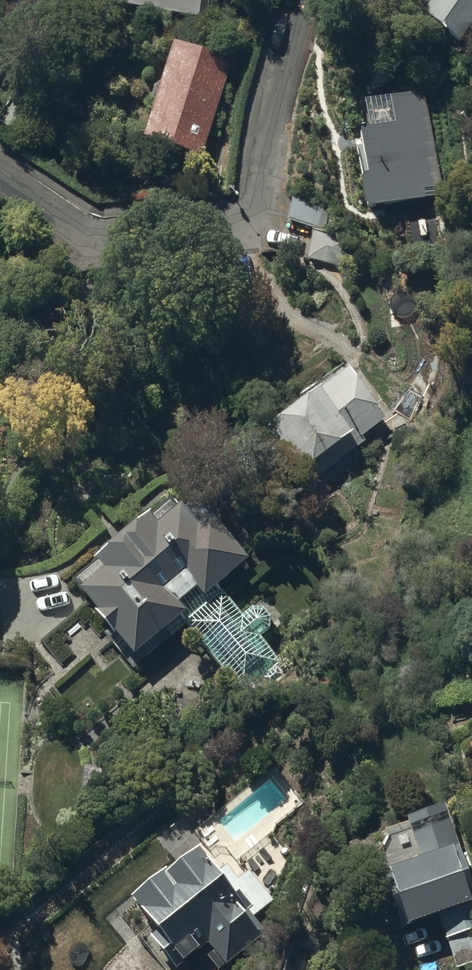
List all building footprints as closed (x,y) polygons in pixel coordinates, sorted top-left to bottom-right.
[(124,4),(200,15),(202,0),(125,0),(124,4)] [(471,20),(471,0),(428,0),(421,11),(461,37),(471,20)] [(173,39),(141,135),(196,153),(198,148),(203,150),(234,60),(173,39)] [(451,101),(395,106),(397,125),(364,128),(368,171),(361,172),(364,206),(428,201),(427,189),(458,186),(451,101)] [(388,416),(348,363),(278,415),(280,418),(266,428),(308,484),(368,440),(364,435),(388,416)] [(135,656),(179,617),(242,689),(247,685),(255,694),(284,669),(277,662),(280,660),(259,636),(268,627),(271,616),(263,606),(252,606),(243,614),(214,583),(243,557),(210,519),(198,530),(171,500),(152,517),(147,512),(72,579),(97,607),(93,611),(114,635),(116,634),(135,656)] [(454,959),(471,952),(471,879),(468,868),(471,866),(471,859),(450,799),(406,815),(421,854),(388,867),(391,876),(386,878),(392,894),(381,898),(394,933),(410,927),(408,923),(437,912),(446,935),(442,937),(443,940),(447,939),(454,959)] [(165,866),(131,895),(157,927),(147,935),(176,969),(207,943),(212,949),(206,954),(219,969),(265,931),(251,915),(272,898),(248,869),(238,877),(227,864),(219,870),(197,843),(167,868),(165,866)]
